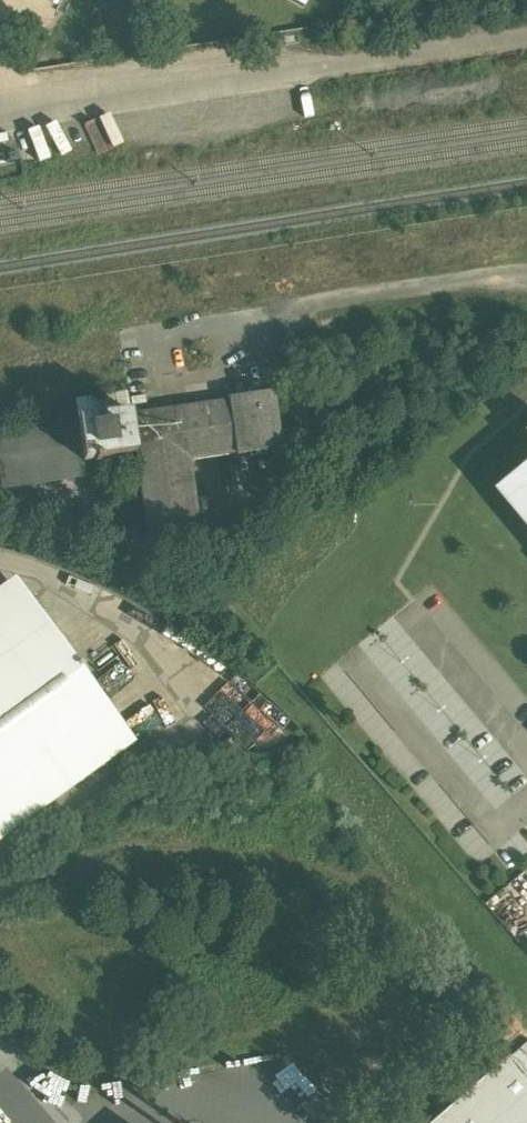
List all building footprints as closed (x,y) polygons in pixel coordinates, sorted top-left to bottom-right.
[(274,392),(230,398),(230,399),(238,453),(238,456),(283,450),(274,392)] [(230,399),(183,406),(191,460),(238,453),(230,399)] [(183,406),(130,414),(136,455),(142,500),(146,528),(147,537),(201,530),(191,460),(183,406)] [(130,414),(79,422),(85,462),(95,461),(95,463),(102,462),(101,460),(136,455),(130,414)] [(0,433),(0,470),(1,478),(85,466),(85,462),(79,422),(0,433)] [(499,492),(526,526),(526,469),(499,492)] [(142,500),(129,502),(133,530),(146,528),(142,500)] [(0,596),(0,840),(135,742),(18,582),(0,596)] [(432,1122),(526,1122),(526,1081),(507,1058),(432,1122)]
